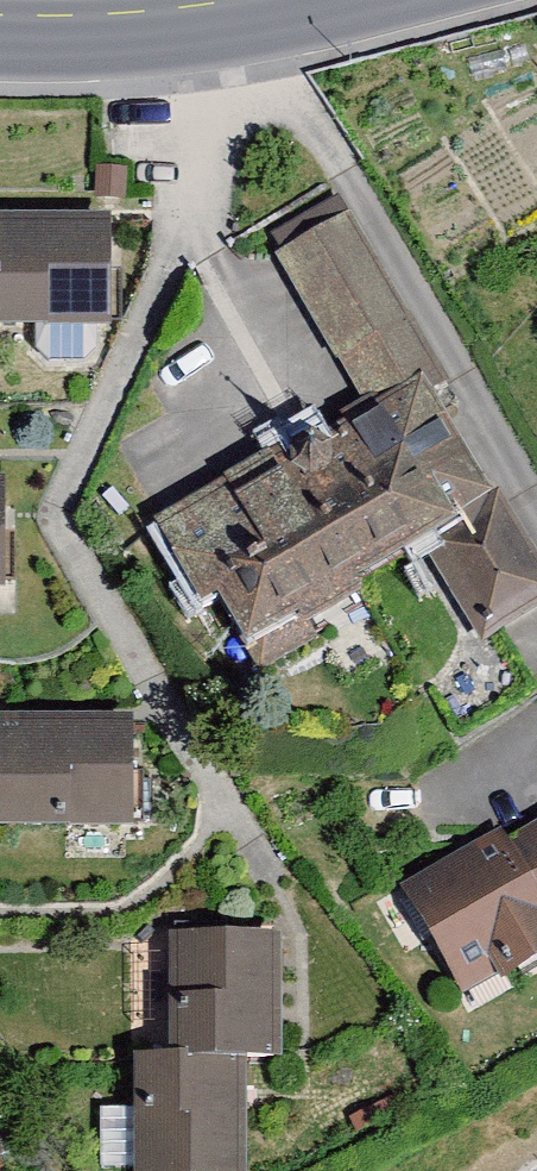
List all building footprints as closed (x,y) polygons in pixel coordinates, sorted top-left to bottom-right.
[(96,326),(94,214),(0,216),(0,328),(96,326)] [(347,226),(278,264),(360,415),(153,528),(224,659),(409,558),(463,656),(536,616),(536,573),(347,226)] [(113,722),(0,723),(0,829),(114,829),(113,722)] [(388,896),(446,999),(536,948),(536,811),(388,896)] [(259,948),(136,944),(132,1056),(103,1055),(99,1170),(214,1170),(217,1062),(255,1063),(259,948)]
